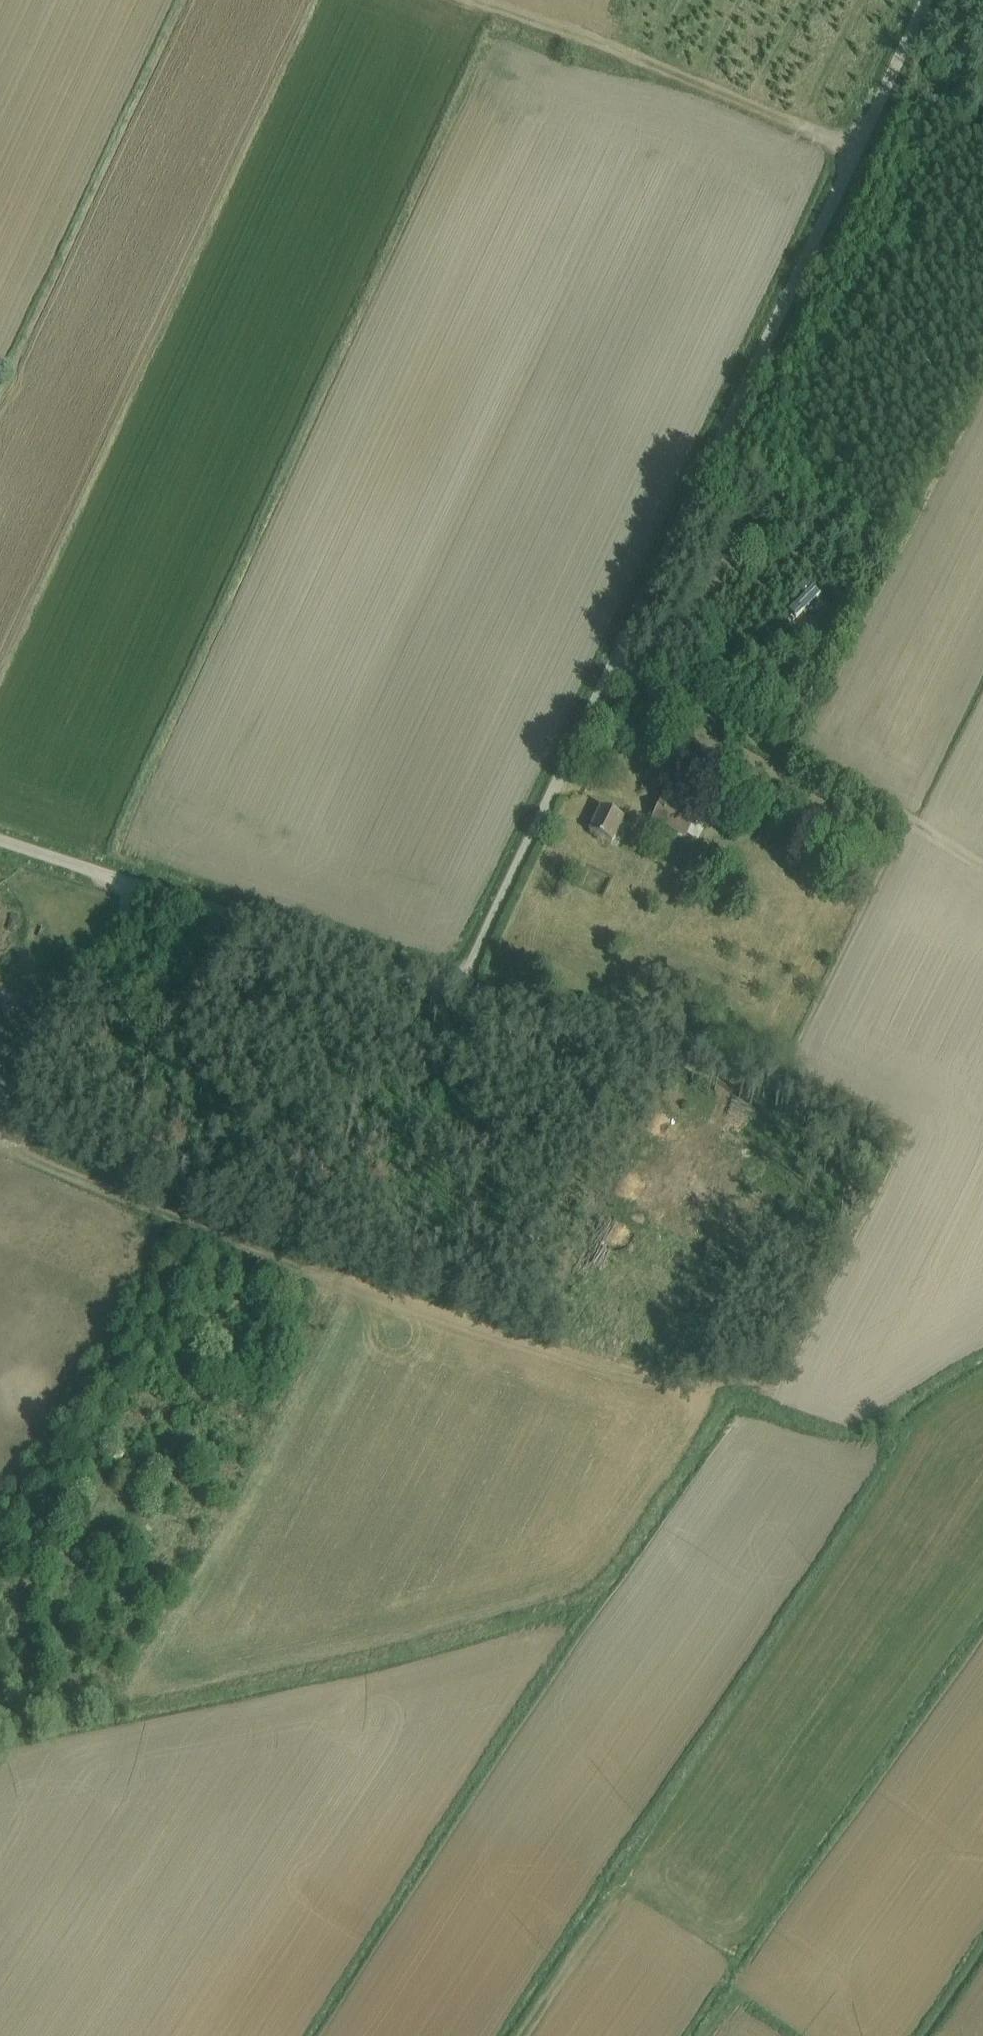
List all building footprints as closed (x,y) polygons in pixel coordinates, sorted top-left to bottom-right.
[(661,800),(696,817),(705,800),(669,783),(661,800)] [(696,817),(661,800),(650,823),(685,839),(687,836),(696,817)] [(601,808),(589,832),(613,844),(624,819),(601,808)] [(696,817),(687,836),(698,842),(707,823),(696,817)]
